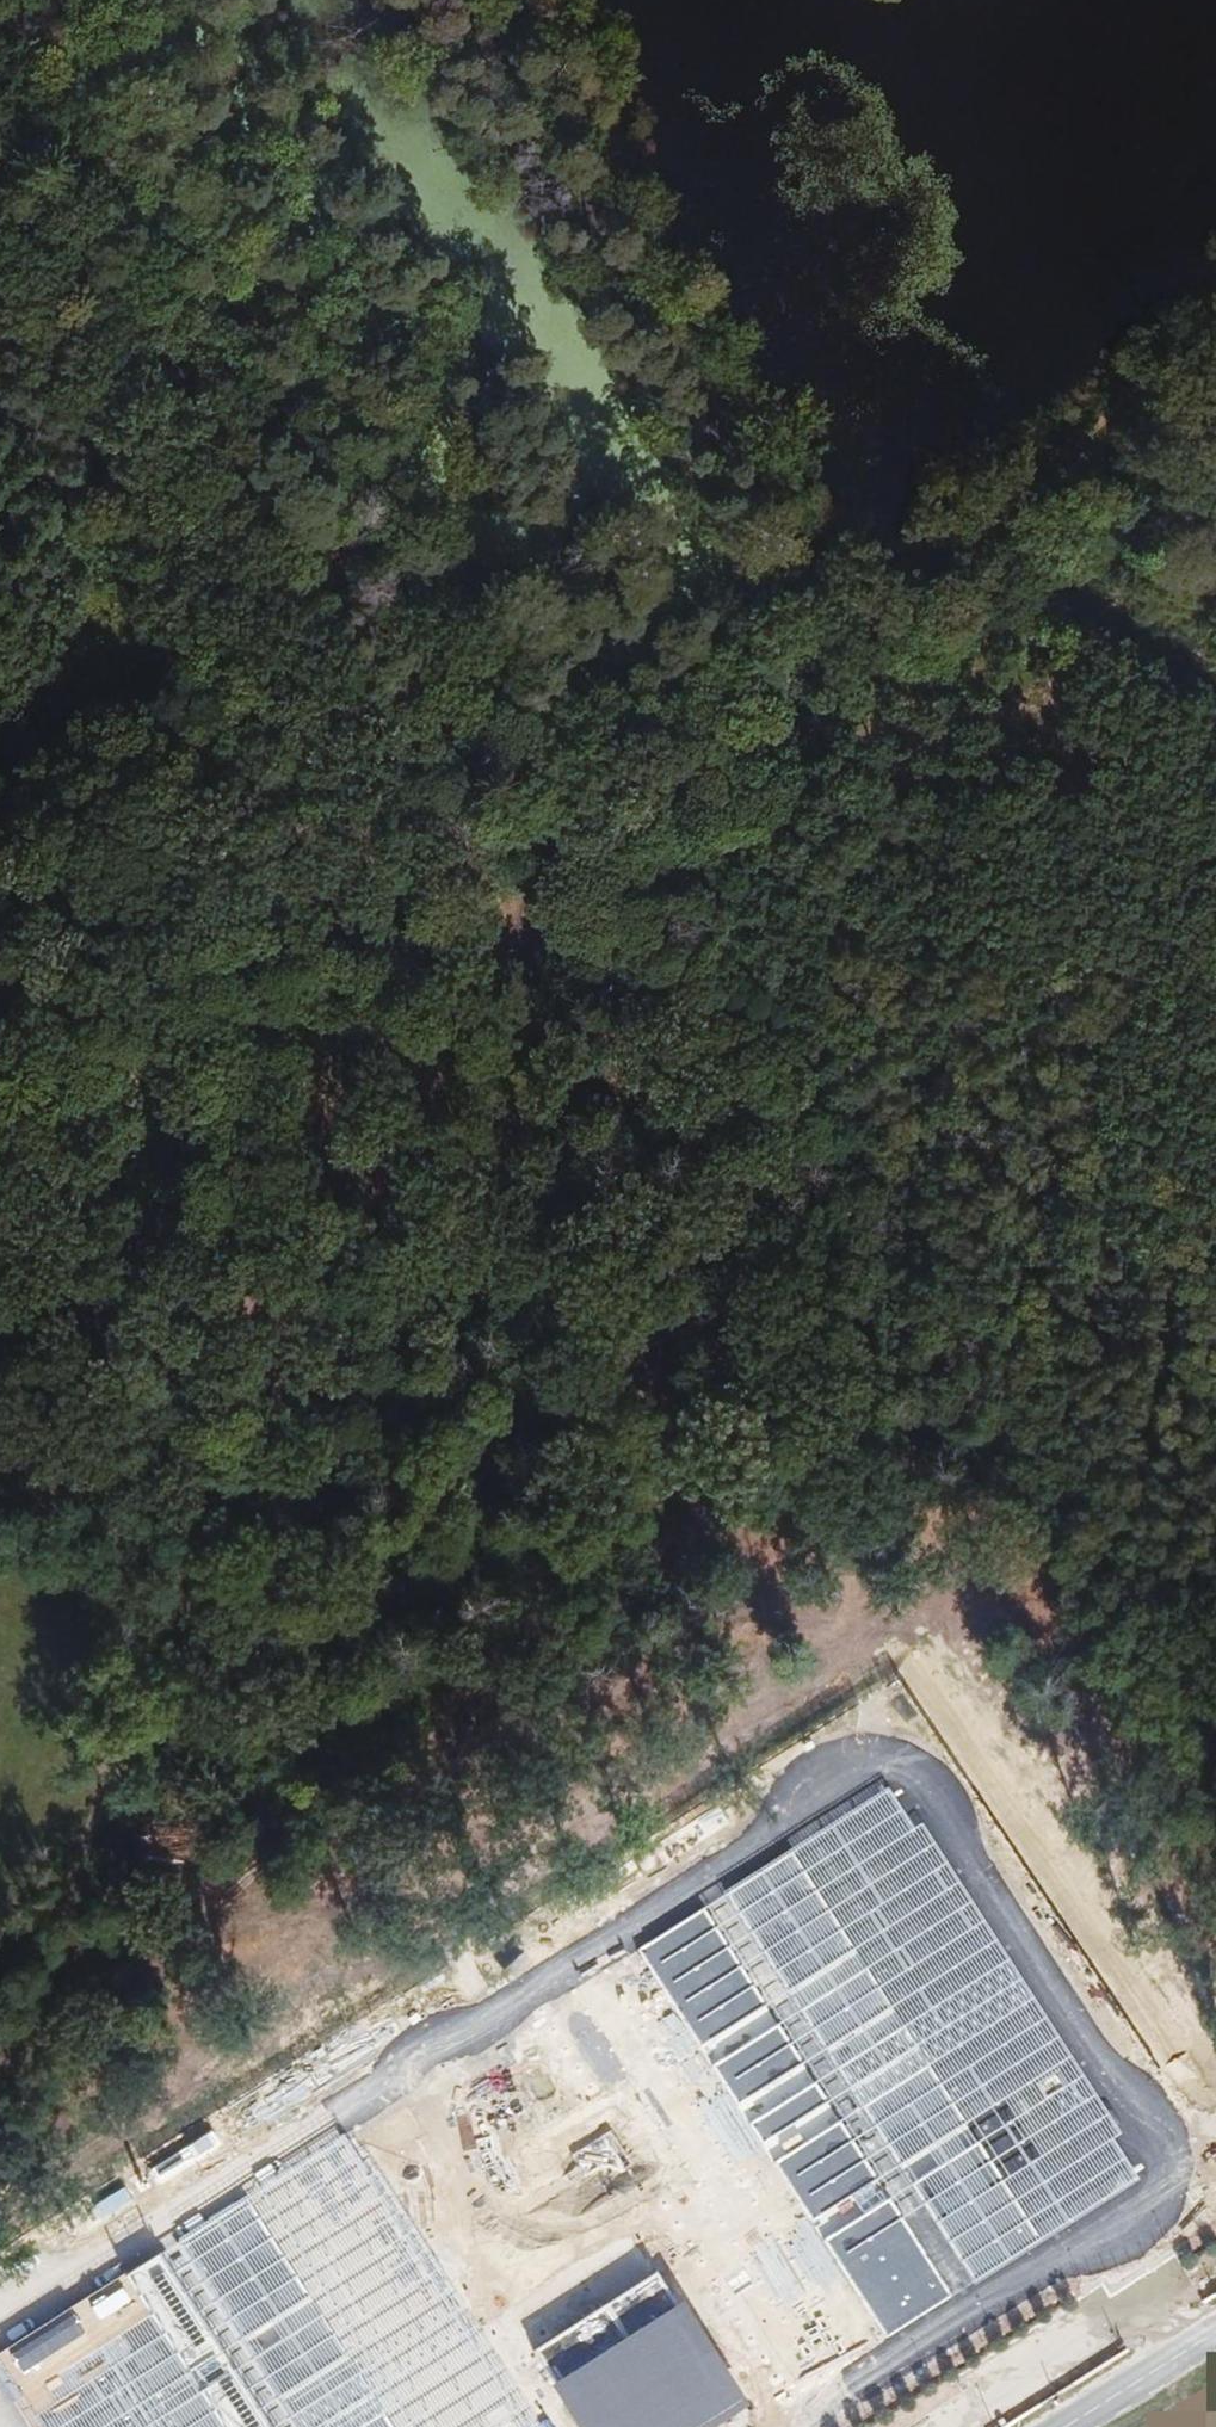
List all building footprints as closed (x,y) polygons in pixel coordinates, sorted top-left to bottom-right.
[(891,1789),(637,1948),(885,2340),(1139,2181),(891,1789)] [(0,2352),(0,2366),(40,2426),(533,2426),(341,2132),(0,2352)] [(606,2307),(626,2339),(680,2305),(660,2273),(606,2307)] [(549,2388),(574,2426),(718,2426),(746,2409),(680,2305),(626,2339),(549,2388)] [(549,2388),(626,2339),(606,2307),(529,2356),(549,2388)]
